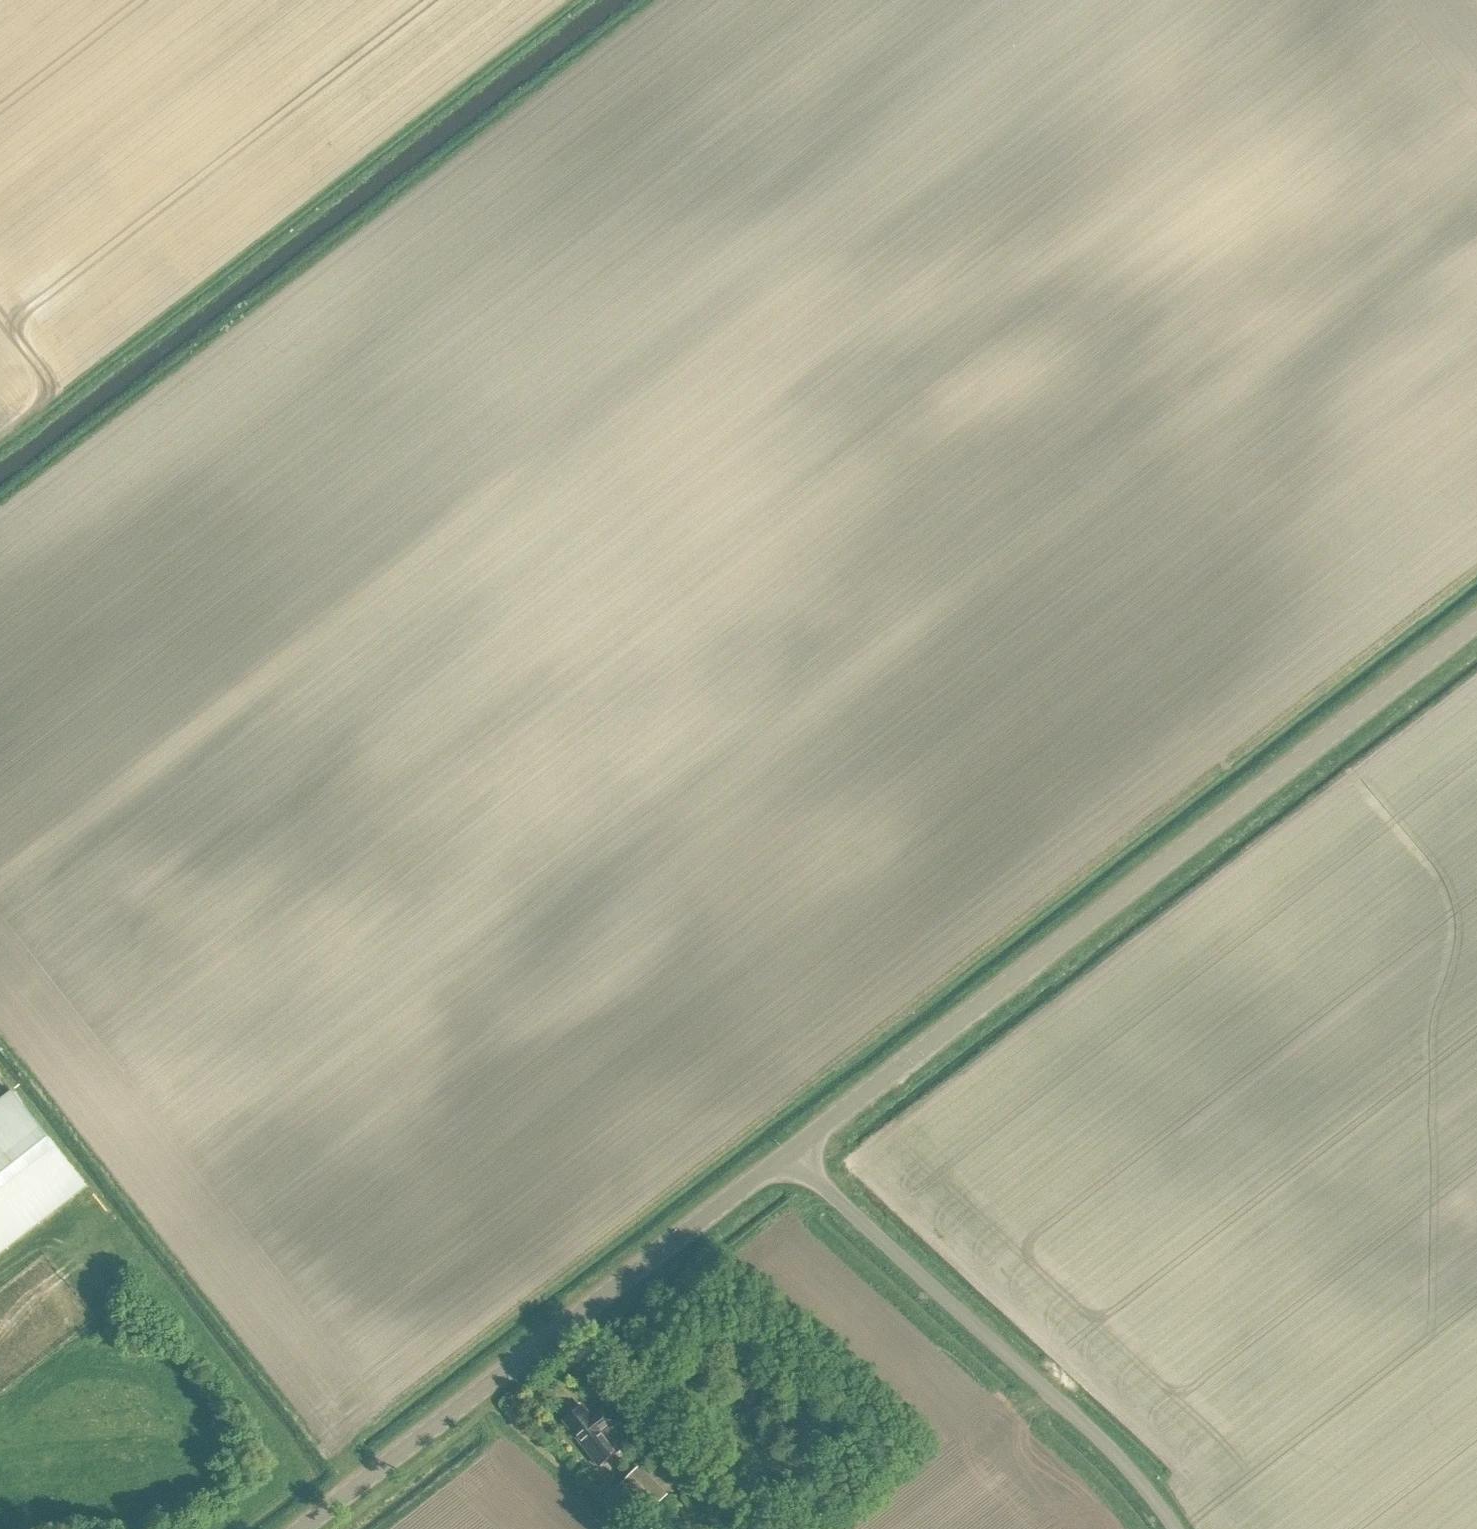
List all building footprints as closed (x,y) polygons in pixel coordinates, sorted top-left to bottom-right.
[(87,1188),(12,1092),(0,1101),(0,1255),(87,1188)] [(602,1465),(628,1445),(629,1435),(605,1404),(590,1416),(583,1407),(564,1422),(585,1450),(588,1447),(602,1465)] [(640,1468),(636,1472),(620,1487),(616,1491),(641,1517),(645,1513),(661,1498),(666,1493),(640,1468)]
